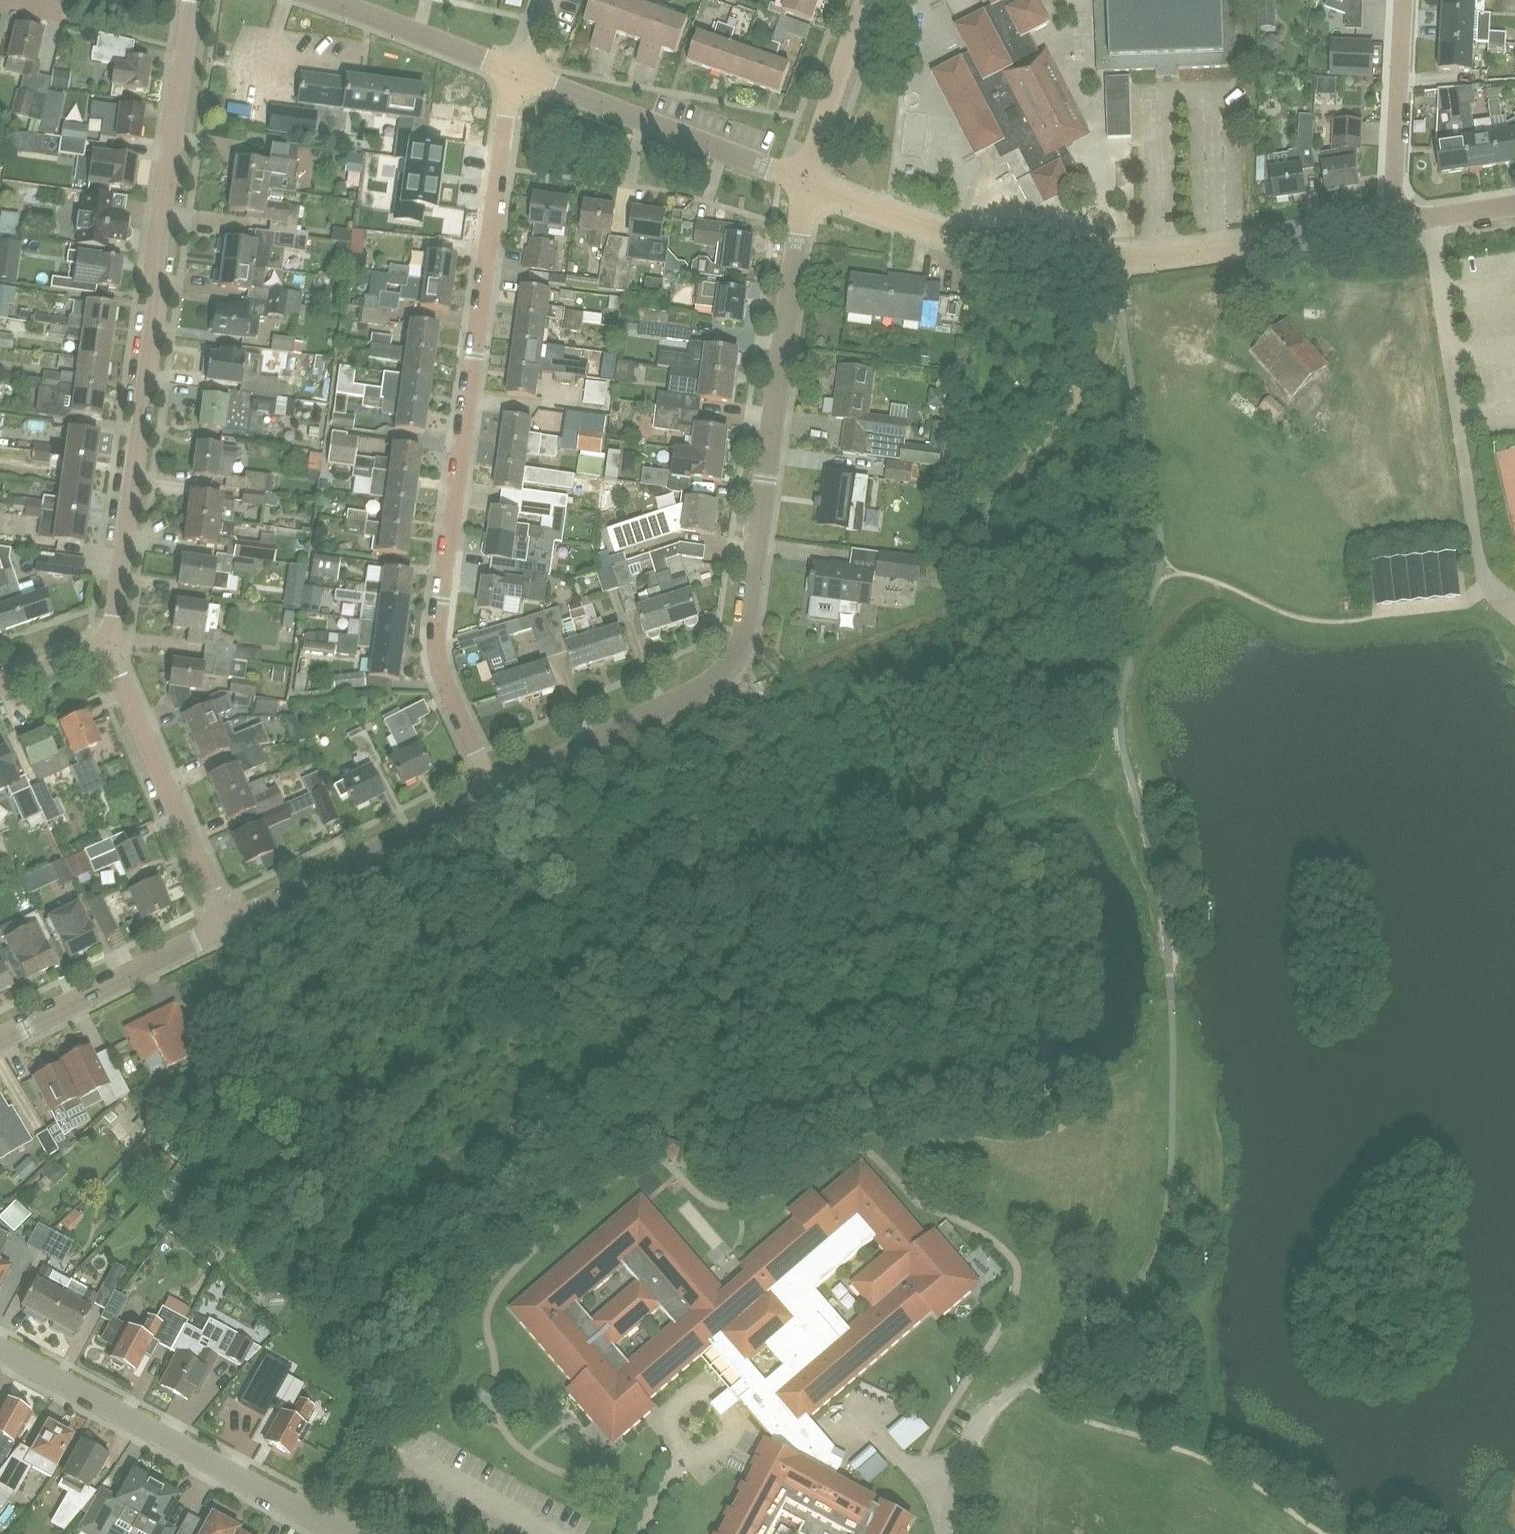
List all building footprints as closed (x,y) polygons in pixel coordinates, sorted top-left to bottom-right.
[(619,0),(593,0),(585,23),(599,28),(592,48),(601,51),(619,0)] [(642,7),(623,0),(619,0),(601,51),(611,54),(618,34),(631,39),(642,7)] [(819,0),(787,0),(783,13),(811,23),(819,0)] [(991,8),(955,27),(969,54),(931,73),(976,157),(994,148),(1001,161),(1005,159),(1033,212),(1086,184),(1063,142),(1082,132),(1044,60),(1043,61),(1029,35),(1050,24),(1038,0),(987,0),(991,8)] [(1156,80),(1179,79),(1179,70),(1238,68),(1236,0),(1095,0),(1097,73),(1105,73),(1130,72),(1156,71),(1156,80)] [(1259,30),(1275,30),(1275,7),(1277,7),(1277,0),(1258,0),(1259,30)] [(1327,6),(1347,11),(1346,29),(1361,30),(1362,0),(1329,0),(1327,6)] [(1442,13),(1475,14),(1484,15),(1485,0),(1443,0),(1442,13)] [(646,67),(665,15),(642,7),(631,39),(644,44),(637,64),(646,67)] [(1475,14),(1442,13),(1441,42),(1473,44),(1474,32),(1475,14)] [(676,55),(685,29),(687,23),(665,15),(646,67),(656,71),(663,51),(676,55)] [(25,64),(21,77),(22,77),(19,91),(16,91),(10,115),(29,120),(39,123),(44,103),(46,98),(31,94),(36,76),(38,67),(34,66),(42,33),(31,30),(32,26),(20,23),(19,27),(15,27),(9,52),(7,60),(25,64)] [(688,63),(711,71),(726,28),(717,25),(712,40),(698,35),(688,63)] [(734,79),(743,51),(729,46),(734,31),(726,28),(711,71),(734,79)] [(1488,44),(1505,45),(1506,34),(1489,33),(1488,44)] [(779,48),(780,48),(784,38),(776,36),(773,44),(771,44),(756,87),(779,95),(789,67),(774,62),(779,48)] [(756,87),(771,44),(763,41),(758,56),(743,51),(734,79),(756,87)] [(1473,44),(1441,42),(1439,72),(1472,73),(1473,54),(1473,44)] [(1332,43),(1331,77),(1373,79),(1375,45),(1332,43)] [(1505,45),(1488,44),(1488,55),(1505,56),(1505,45)] [(114,67),(111,87),(124,89),(145,92),(149,63),(129,60),(130,55),(101,51),(99,64),(114,67)] [(51,86),(69,88),(71,72),(53,69),(51,86)] [(301,76),(298,102),(343,108),(342,112),(401,120),(395,159),(407,161),(405,179),(400,179),(394,220),(418,223),(421,207),(433,209),(441,147),(422,145),(426,117),(427,109),(422,109),(424,90),(363,82),(364,76),(349,75),(349,79),(346,79),(346,82),(301,76)] [(1130,84),(1130,78),(1106,79),(1108,139),(1132,138),(1130,84)] [(1318,94),(1338,94),(1338,78),(1318,78),(1318,94)] [(1499,100),(1498,86),(1491,87),(1492,101),(1488,102),(1491,118),(1502,116),(1499,100)] [(1498,167),(1494,135),(1476,138),(1471,106),(1475,105),(1472,88),(1458,91),(1470,171),(1498,167)] [(1470,171),(1458,91),(1438,91),(1438,111),(1450,109),(1452,123),(1447,127),(1449,141),(1436,143),(1441,176),(1470,171)] [(92,103),(90,117),(103,119),(101,134),(115,136),(115,139),(138,142),(143,110),(119,107),(92,103)] [(311,137),(314,115),(296,113),(271,109),(269,122),(268,131),(311,137)] [(1302,171),(1308,170),(1315,169),(1312,149),(1314,117),(1299,117),(1298,151),(1289,153),(1289,155),(1291,170),(1271,173),(1273,180),(1273,184),(1266,185),(1268,198),(1275,197),(1275,200),(1306,196),(1302,171)] [(41,120),(39,134),(57,137),(59,123),(41,120)] [(1358,188),(1356,174),(1357,151),(1360,151),(1361,123),(1335,122),(1333,149),(1335,149),(1335,154),(1320,156),(1326,193),(1358,188)] [(61,139),(86,143),(88,128),(62,124),(61,139)] [(1498,167),(1514,164),(1514,132),(1494,135),(1498,167)] [(85,143),(86,143),(61,139),(59,154),(83,157),(85,143)] [(235,160),(232,185),(261,189),(280,192),(282,180),(292,181),(296,146),(271,143),(269,160),(254,158),(254,162),(235,160)] [(344,173),(360,175),(363,155),(346,153),(344,173)] [(109,196),(110,187),(131,190),(136,159),(113,155),(113,157),(92,154),(87,193),(109,196)] [(232,185),(229,211),(246,213),(246,218),(270,221),(268,233),(294,237),(295,232),(295,225),(285,223),(287,207),(281,206),(259,203),(261,189),(232,185)] [(113,197),(84,193),(81,216),(79,215),(76,232),(79,233),(77,245),(106,249),(107,241),(124,244),(125,242),(127,242),(131,240),(132,233),(129,230),(126,229),(128,218),(110,216),(113,197)] [(549,227),(565,229),(568,202),(535,197),(531,224),(535,225),(531,251),(528,251),(525,269),(553,273),(555,254),(553,254),(554,244),(547,243),(549,227)] [(602,234),(611,235),(615,208),(585,204),(581,231),(591,233),(589,248),(600,249),(602,234)] [(18,213),(1,211),(0,222),(0,232),(16,233),(18,213)] [(630,238),(630,240),(632,240),(632,257),(668,262),(669,250),(670,242),(661,241),(664,215),(634,211),(630,238)] [(691,275),(701,276),(724,279),(725,272),(748,275),(753,240),(745,239),(746,231),(731,229),(710,226),(711,225),(698,223),(695,245),(718,248),(715,266),(712,266),(708,260),(700,258),(693,264),(691,275)] [(219,243),(217,255),(223,255),(222,264),(263,270),(266,246),(267,246),(274,247),(273,249),(283,250),(305,253),(306,238),(294,237),(268,233),(268,234),(255,232),(253,244),(225,241),(225,243),(219,243)] [(0,242),(0,280),(15,282),(18,264),(21,245),(17,244),(0,242)] [(336,261),(347,263),(350,245),(339,243),(336,261)] [(95,295),(96,286),(118,290),(122,260),(77,254),(77,253),(67,252),(66,264),(75,265),(71,292),(95,295)] [(408,268),(389,266),(387,276),(451,285),(455,258),(426,254),(424,269),(408,267),(408,268)] [(358,272),(359,262),(360,257),(350,256),(348,271),(358,272)] [(263,270),(222,264),(221,274),(215,273),(213,285),(219,286),(219,288),(247,292),(246,299),(300,306),(301,294),(269,289),(269,290),(261,289),(262,277),(263,270)] [(628,294),(632,269),(602,265),(601,273),(594,272),(594,279),(572,275),(570,286),(598,290),(628,294)] [(566,286),(567,277),(550,275),(531,273),(530,281),(566,286)] [(981,275),(971,273),(970,284),(980,285),(981,275)] [(447,312),(451,285),(422,281),(387,276),(386,286),(401,288),(400,296),(379,293),(378,298),(365,296),(364,307),(362,307),(362,308),(358,308),(390,312),(397,313),(399,301),(414,303),(414,305),(419,306),(418,308),(447,312)] [(719,279),(724,279),(701,276),(704,277),(703,284),(698,284),(695,308),(717,310),(716,322),(741,326),(745,292),(721,289),(721,286),(718,286),(719,279)] [(924,301),(939,303),(942,285),(926,283),(926,281),(890,276),(889,282),(853,277),(848,313),(921,322),(924,301)] [(0,287),(0,319),(6,320),(9,305),(13,305),(15,289),(0,287)] [(566,310),(549,308),(551,292),(522,288),(519,315),(548,319),(548,320),(563,322),(563,321),(583,324),(592,324),(594,315),(584,314),(565,311),(566,310)] [(300,306),(246,299),(243,299),(242,306),(231,305),(231,311),(215,309),(212,335),(243,339),(243,336),(246,317),(259,319),(267,320),(267,316),(294,320),(298,320),(300,306)] [(105,333),(112,334),(115,307),(85,303),(83,318),(69,316),(67,317),(67,320),(50,318),(51,317),(33,315),(32,323),(50,326),(67,328),(81,330),(105,333)] [(388,328),(390,312),(358,308),(356,324),(359,324),(388,328)] [(638,310),(638,311),(628,309),(626,322),(634,323),(668,328),(694,332),(696,315),(670,312),(670,314),(638,310)] [(544,345),(548,320),(548,319),(519,315),(515,342),(544,345)] [(582,334),(583,324),(563,321),(563,322),(561,331),(582,334)] [(408,323),(405,350),(434,354),(438,327),(408,323)] [(50,326),(48,335),(65,338),(67,328),(50,326)] [(692,344),(694,332),(668,328),(666,341),(692,344)] [(112,334),(105,333),(81,330),(78,358),(105,361),(108,362),(112,334)] [(12,349),(13,336),(0,335),(0,348),(12,349)] [(369,345),(389,348),(390,338),(370,335),(369,345)] [(270,352),(301,356),(302,344),(293,343),(294,340),(272,337),(270,352)] [(542,361),(544,345),(515,342),(512,369),(541,372),(555,374),(576,377),(577,367),(558,364),(558,363),(542,361)] [(430,380),(434,354),(405,350),(389,348),(369,345),(368,354),(367,360),(403,364),(401,376),(430,380)] [(660,352),(658,366),(674,369),(704,373),(703,373),(734,378),(738,352),(709,348),(707,348),(705,359),(690,356),(660,352)] [(204,359),(202,377),(206,377),(205,381),(241,386),(253,388),(251,396),(276,399),(276,398),(278,383),(258,380),(261,358),(216,351),(215,357),(209,356),(208,360),(204,359)] [(325,358),(315,357),(313,371),(323,372),(325,358)] [(105,361),(78,358),(74,386),(104,390),(108,362),(105,361)] [(650,382),(651,363),(619,361),(618,379),(650,382)] [(840,368),(833,419),(846,421),(844,434),(841,453),(940,467),(942,451),(932,450),(905,446),(908,421),(890,419),(868,416),(874,372),(840,368)] [(537,399),(541,372),(512,369),(508,395),(537,399)] [(43,372),(42,382),(43,382),(57,384),(59,384),(60,375),(43,372)] [(700,398),(700,399),(701,400),(730,404),(734,378),(703,373),(702,387),(700,398)] [(574,387),(576,377),(555,374),(554,384),(574,387)] [(347,397),(362,399),(426,408),(430,380),(401,376),(399,389),(382,386),(382,390),(344,385),(343,396),(347,397)] [(101,418),(104,390),(74,386),(59,384),(57,384),(43,382),(42,390),(58,392),(56,408),(48,407),(47,417),(64,419),(71,414),(101,418)] [(586,382),(583,405),(605,408),(608,384),(586,382)] [(928,408),(946,411),(949,394),(931,391),(928,408)] [(204,396),(200,428),(222,430),(247,434),(249,414),(262,415),(273,417),(276,399),(251,396),(239,394),(227,392),(226,399),(204,396)] [(658,393),(656,407),(683,411),(685,396),(658,392),(658,393)] [(276,399),(273,417),(283,418),(285,400),(276,398),(276,399)] [(423,434),(426,408),(362,399),(361,408),(379,410),(378,415),(395,417),(393,430),(423,434)] [(683,411),(656,407),(650,406),(648,415),(651,416),(655,416),(653,430),(679,434),(679,433),(696,436),(693,453),(723,457),(727,432),(698,428),(681,425),(683,411)] [(333,414),(332,426),(352,429),(353,417),(344,415),(333,414)] [(502,441),(557,449),(559,440),(530,436),(532,421),(505,417),(502,441)] [(581,453),(588,453),(604,456),(604,455),(602,455),(605,432),(606,420),(586,417),(581,453)] [(65,457),(94,461),(98,433),(69,429),(65,457)] [(352,468),(373,471),(387,473),(416,477),(420,450),(391,446),(389,463),(356,458),(358,438),(332,435),(328,464),(352,467),(352,468)] [(556,459),(557,449),(502,441),(498,465),(525,468),(527,455),(556,459)] [(33,445),(32,453),(49,455),(50,446),(33,444),(33,445)] [(236,449),(236,450),(220,447),(197,444),(193,475),(215,478),(225,480),(224,487),(243,490),(264,493),(270,494),(271,489),(272,490),(274,477),(266,476),(245,473),(244,479),(231,478),(233,463),(235,463),(237,449),(236,449)] [(693,453),(676,450),(674,468),(673,476),(692,479),(720,482),(723,457),(693,453)] [(32,453),(31,463),(48,465),(49,455),(32,453)] [(322,455),(309,453),(305,480),(318,481),(322,455)] [(604,461),(604,456),(588,453),(587,459),(581,458),(578,475),(602,479),(605,461),(604,461)] [(91,489),(94,461),(65,457),(61,485),(91,489)] [(888,464),(886,479),(910,483),(910,481),(912,468),(912,467),(888,464)] [(538,470),(525,468),(498,465),(495,489),(502,490),(503,490),(522,493),(522,491),(523,481),(537,483),(537,481),(552,483),(554,472),(538,470)] [(350,478),(371,481),(369,498),(384,500),(413,504),(416,477),(387,473),(373,471),(352,468),(350,478)] [(641,486),(667,490),(669,473),(663,472),(643,469),(641,486)] [(822,510),(820,525),(850,529),(849,532),(863,534),(870,479),(857,477),(857,475),(827,472),(823,500),(822,510)] [(87,516),(91,489),(61,485),(59,499),(44,497),(44,501),(26,499),(26,500),(14,498),(12,506),(25,508),(87,516)] [(264,493),(243,490),(240,505),(262,508),(262,507),(264,493)] [(555,508),(567,510),(567,509),(569,497),(535,493),(525,492),(524,503),(555,507),(555,508)] [(703,501),(704,495),(682,492),(680,507),(609,531),(616,552),(656,539),(654,535),(670,529),(684,531),(713,535),(718,503),(703,501)] [(190,493),(187,516),(219,521),(221,506),(232,508),(233,508),(234,498),(222,497),(222,498),(190,493)] [(409,529),(413,504),(384,500),(381,522),(380,526),(409,529)] [(522,516),(554,520),(555,508),(555,507),(524,503),(522,516)] [(56,522),(54,540),(83,544),(87,516),(25,508),(23,518),(56,522)] [(546,529),(546,532),(516,528),(518,515),(518,512),(500,510),(499,510),(492,509),(489,533),(556,543),(556,542),(558,542),(558,541),(559,531),(552,530),(546,529)] [(366,524),(366,521),(367,513),(347,511),(345,521),(366,524)] [(187,516),(183,540),(217,545),(217,546),(228,547),(228,543),(229,537),(233,538),(235,525),(235,523),(219,521),(187,516)] [(405,557),(409,529),(380,526),(366,524),(345,521),(344,531),(363,534),(363,538),(373,539),(371,553),(376,553),(405,557)] [(489,533),(487,544),(485,544),(483,546),(482,555),(484,557),(486,557),(486,558),(516,562),(515,571),(536,574),(535,575),(548,576),(551,577),(552,564),(543,562),(544,557),(550,551),(554,552),(556,543),(489,533)] [(236,543),(234,557),(252,559),(273,562),(275,548),(236,543)] [(655,573),(654,573),(672,628),(686,623),(686,626),(690,627),(696,625),(698,622),(697,620),(698,619),(689,593),(678,596),(666,562),(678,558),(678,557),(704,560),(706,548),(680,544),(680,545),(648,555),(650,562),(651,561),(655,573)] [(2,572),(20,626),(53,615),(45,592),(23,600),(17,584),(16,584),(11,569),(8,560),(9,549),(0,548),(0,566),(2,571),(2,572)] [(1378,606),(1395,604),(1459,597),(1454,553),(1373,562),(1378,606)] [(922,560),(879,554),(876,578),(919,584),(922,560)] [(641,565),(650,562),(648,555),(611,567),(619,590),(626,614),(638,610),(638,609),(631,585),(635,584),(630,569),(641,565)] [(312,556),(309,578),(308,588),(318,589),(320,580),(337,582),(340,560),(312,556)] [(61,560),(36,557),(34,572),(59,575),(61,560)] [(216,563),(214,562),(182,558),(178,584),(225,591),(227,577),(214,575),(216,563)] [(856,615),(858,602),(869,604),(873,575),(874,572),(850,569),(815,564),(810,596),(813,596),(813,600),(809,599),(807,618),(837,623),(838,613),(856,615)] [(603,594),(619,590),(611,567),(596,572),(603,594)] [(344,592),(408,601),(411,574),(382,570),(381,584),(364,582),(364,585),(345,583),(344,592)] [(548,576),(535,575),(536,574),(515,571),(514,581),(506,580),(506,584),(482,580),(478,610),(503,613),(505,599),(521,601),(521,600),(545,603),(548,576)] [(20,626),(2,572),(1,572),(2,573),(0,574),(0,590),(0,600),(2,607),(0,607),(0,633),(20,626)] [(660,632),(672,628),(654,573),(645,576),(650,591),(646,593),(650,606),(638,609),(638,610),(647,636),(648,636),(649,638),(652,640),(659,638),(660,635),(660,632)] [(377,610),(375,623),(404,627),(408,601),(344,592),(336,591),(334,601),(342,602),(361,605),(361,608),(377,610)] [(300,609),(302,594),(285,592),(283,607),(300,609)] [(618,628),(605,633),(601,620),(598,621),(593,605),(592,606),(590,597),(580,600),(581,603),(601,664),(627,656),(618,628)] [(205,629),(208,605),(176,601),(172,629),(189,631),(188,636),(187,644),(203,647),(203,641),(214,643),(219,644),(218,645),(231,649),(232,647),(235,640),(221,634),(221,632),(216,631),(205,629)] [(575,673),(601,664),(581,603),(568,607),(572,622),(578,641),(566,645),(575,673)] [(293,631),(295,614),(284,613),(281,629),(293,631)] [(535,640),(550,635),(543,613),(506,625),(510,637),(532,630),(535,640)] [(400,654),(404,627),(375,623),(375,624),(360,622),(358,638),(338,635),(337,645),(357,648),(372,650),(400,654)] [(510,638),(510,637),(506,625),(479,633),(483,646),(485,645),(498,641),(502,654),(505,665),(504,665),(508,676),(495,681),(504,708),(530,699),(521,672),(510,638)] [(356,658),(357,648),(337,645),(336,648),(303,643),(301,653),(324,656),(324,655),(335,657),(336,655),(356,658)] [(234,661),(246,663),(260,665),(262,651),(236,648),(234,661)] [(397,681),(400,654),(372,650),(368,677),(397,681)] [(173,661),(171,673),(167,672),(166,684),(170,684),(169,686),(199,691),(201,676),(228,679),(230,662),(234,662),(234,661),(204,657),(202,665),(173,661)] [(556,690),(555,688),(546,663),(521,672),(530,699),(556,690)] [(365,688),(364,676),(363,674),(332,677),(333,691),(365,688)] [(303,695),(304,688),(305,676),(296,675),(293,693),(303,695)] [(254,698),(255,688),(256,682),(231,678),(229,694),(234,695),(254,698)] [(170,687),(168,697),(199,703),(201,692),(170,687)] [(234,695),(232,706),(252,709),(254,698),(234,695)] [(193,738),(220,727),(216,717),(233,710),(228,697),(209,705),(210,706),(184,717),(193,738)] [(421,746),(404,712),(384,722),(393,739),(402,735),(409,751),(389,761),(401,786),(431,771),(419,747),(421,746)] [(78,785),(100,775),(89,749),(99,744),(86,714),(76,718),(75,716),(73,715),(62,719),(61,722),(62,724),(61,725),(78,765),(70,768),(78,785)] [(229,749),(232,757),(254,748),(260,747),(269,745),(261,725),(252,728),(233,736),(228,723),(220,727),(193,738),(203,761),(229,749)] [(70,768),(63,770),(57,755),(56,755),(45,731),(21,742),(32,766),(32,768),(37,782),(60,772),(66,785),(75,781),(77,785),(78,785),(70,768)] [(339,799),(348,795),(356,809),(383,795),(369,769),(380,763),(364,732),(349,739),(358,758),(353,760),(360,773),(342,782),(333,786),(339,799)] [(219,799),(246,787),(241,775),(267,764),(260,747),(254,748),(232,757),(236,766),(210,778),(219,799)] [(13,769),(4,749),(0,751),(0,790),(7,787),(11,796),(23,822),(41,814),(30,788),(25,776),(18,779),(13,768),(13,769)] [(257,817),(275,808),(282,805),(275,787),(266,791),(261,780),(246,787),(219,799),(228,821),(254,810),(257,817)] [(41,814),(46,824),(64,816),(57,799),(52,801),(44,782),(30,788),(41,814)] [(339,821),(325,788),(313,793),(313,792),(308,794),(322,828),(339,821)] [(263,830),(281,822),(291,818),(289,815),(284,805),(282,805),(275,808),(257,817),(260,824),(234,835),(247,864),(273,853),(263,830)] [(85,849),(92,866),(94,871),(114,863),(120,877),(125,875),(150,865),(140,841),(129,845),(124,833),(85,849)] [(58,890),(74,882),(71,876),(63,859),(47,867),(58,890)] [(168,909),(156,881),(121,895),(125,905),(134,902),(141,920),(168,909)] [(101,896),(86,903),(103,938),(119,930),(101,896)] [(77,905),(67,910),(45,920),(55,941),(60,938),(69,958),(96,945),(77,905)] [(51,958),(44,944),(41,938),(47,934),(36,912),(23,918),(28,929),(5,941),(9,947),(25,979),(25,980),(28,978),(29,979),(37,976),(36,974),(54,965),(51,958)] [(58,955),(47,934),(41,938),(44,944),(51,958),(58,955)] [(5,963),(0,954),(0,992),(15,985),(5,963)] [(169,1034),(185,1027),(174,1006),(159,1014),(169,1034)] [(185,1027),(169,1034),(159,1014),(137,1025),(136,1022),(125,1027),(130,1038),(132,1036),(144,1060),(159,1052),(166,1069),(198,1053),(197,1052),(187,1031),(185,1027)] [(73,1056),(60,1063),(61,1065),(61,1064),(79,1101),(80,1100),(97,1092),(103,1102),(105,1107),(130,1095),(118,1070),(104,1077),(95,1059),(94,1057),(89,1048),(85,1050),(84,1047),(80,1046),(73,1049),(72,1053),(73,1056)] [(104,1077),(118,1070),(109,1052),(95,1059),(104,1077)] [(37,1077),(33,1078),(50,1112),(61,1107),(73,1131),(91,1122),(85,1111),(80,1100),(79,1101),(61,1064),(61,1065),(49,1071),(48,1068),(44,1067),(37,1070),(35,1074),(37,1077)] [(14,1112),(10,1114),(0,1097),(0,1149),(7,1145),(12,1152),(31,1141),(14,1112)] [(135,1114),(148,1128),(159,1118),(145,1104),(135,1114)] [(46,1129),(57,1147),(66,1141),(55,1123),(46,1129)] [(36,1137),(47,1157),(58,1151),(47,1131),(36,1137)] [(36,1168),(36,1167),(38,1165),(30,1157),(27,1159),(14,1171),(15,1172),(10,1177),(17,1185),(23,1180),(23,1181),(36,1168)] [(899,1531),(904,1533),(912,1520),(883,1504),(881,1509),(873,1505),(875,1500),(835,1478),(843,1462),(831,1455),(835,1448),(808,1417),(931,1310),(938,1318),(970,1291),(952,1270),(961,1263),(934,1232),(926,1238),(862,1163),(819,1200),(813,1192),(790,1212),(796,1220),(742,1267),(747,1273),(724,1293),(650,1207),(642,1214),(633,1204),(512,1309),(576,1384),(569,1391),(595,1421),(604,1414),(622,1435),(654,1407),(647,1399),(711,1344),(742,1381),(727,1394),(737,1406),(741,1402),(773,1438),(771,1443),(766,1441),(759,1456),(763,1458),(760,1462),(765,1465),(755,1483),(750,1481),(747,1488),(751,1490),(748,1497),(743,1494),(733,1513),(738,1516),(734,1522),(730,1519),(722,1533),(770,1533),(782,1511),(804,1523),(799,1533),(801,1533),(825,1533),(826,1533),(898,1533),(899,1531)] [(0,1216),(0,1220),(13,1233),(31,1215),(16,1201),(0,1216)] [(39,1252),(51,1230),(38,1224),(26,1246),(39,1252)] [(63,1237),(51,1230),(39,1252),(51,1259),(63,1237)] [(10,1236),(0,1231),(0,1255),(10,1236)] [(10,1266),(0,1261),(0,1284),(10,1266)] [(103,1285),(115,1291),(118,1285),(126,1269),(114,1264),(103,1285)] [(71,1281),(53,1272),(44,1267),(37,1279),(22,1307),(35,1314),(33,1316),(34,1320),(42,1324),(46,1323),(47,1320),(50,1322),(73,1280),(71,1280),(71,1281)] [(73,1280),(50,1322),(51,1323),(50,1325),(51,1329),(59,1333),(62,1332),(64,1329),(77,1336),(92,1309),(91,1309),(97,1296),(88,1291),(89,1289),(73,1280)] [(171,1352),(187,1321),(184,1319),(189,1308),(169,1297),(163,1308),(156,1320),(148,1316),(138,1334),(113,1320),(102,1340),(116,1348),(110,1359),(112,1360),(111,1364),(120,1369),(124,1366),(134,1372),(143,1355),(150,1358),(157,1345),(171,1352)] [(199,1388),(215,1357),(217,1356),(218,1353),(242,1366),(244,1361),(246,1362),(261,1349),(253,1344),(254,1343),(225,1327),(210,1354),(205,1351),(211,1339),(185,1326),(188,1321),(187,1320),(187,1321),(171,1352),(177,1355),(161,1386),(187,1400),(195,1386),(199,1388)] [(287,1375),(261,1361),(239,1403),(265,1417),(270,1407),(281,1413),(266,1439),(265,1440),(265,1442),(266,1442),(273,1446),(289,1455),(297,1440),(301,1442),(309,1428),(303,1424),(313,1407),(299,1399),(294,1409),(274,1398),(287,1375)] [(247,1378),(253,1368),(246,1364),(239,1373),(247,1378)] [(737,1406),(727,1394),(711,1408),(721,1419),(737,1406)] [(27,1413),(26,1407),(21,1404),(16,1407),(6,1401),(0,1412),(0,1467),(2,1468),(31,1415),(27,1413)] [(906,1450),(931,1427),(914,1409),(889,1432),(906,1450)] [(15,1497),(31,1468),(52,1479),(59,1467),(75,1439),(68,1435),(68,1430),(62,1427),(57,1430),(49,1425),(41,1439),(37,1437),(30,1452),(23,1464),(10,1457),(2,1468),(0,1470),(0,1488),(13,1496),(15,1497)] [(95,1492),(87,1487),(92,1479),(94,1480),(107,1456),(106,1455),(108,1452),(85,1439),(83,1443),(81,1442),(66,1470),(56,1488),(68,1494),(50,1525),(61,1532),(95,1492)] [(870,1483),(890,1466),(873,1445),(852,1463),(870,1483)] [(23,1464),(30,1452),(19,1446),(10,1457),(23,1464)] [(133,1528),(157,1484),(133,1471),(119,1496),(103,1487),(96,1501),(78,1533),(79,1533),(129,1533),(133,1529),(133,1528)] [(157,1484),(133,1528),(133,1529),(129,1533),(174,1533),(177,1529),(165,1523),(179,1497),(169,1491),(170,1486),(160,1481),(157,1484)] [(1,1511),(13,1496),(0,1488),(0,1510),(1,1511)] [(177,1529),(174,1533),(201,1533),(205,1526),(185,1514),(177,1529)] [(224,1521),(224,1518),(217,1514),(214,1516),(211,1514),(205,1526),(201,1533),(236,1533),(238,1529),(224,1521)]
